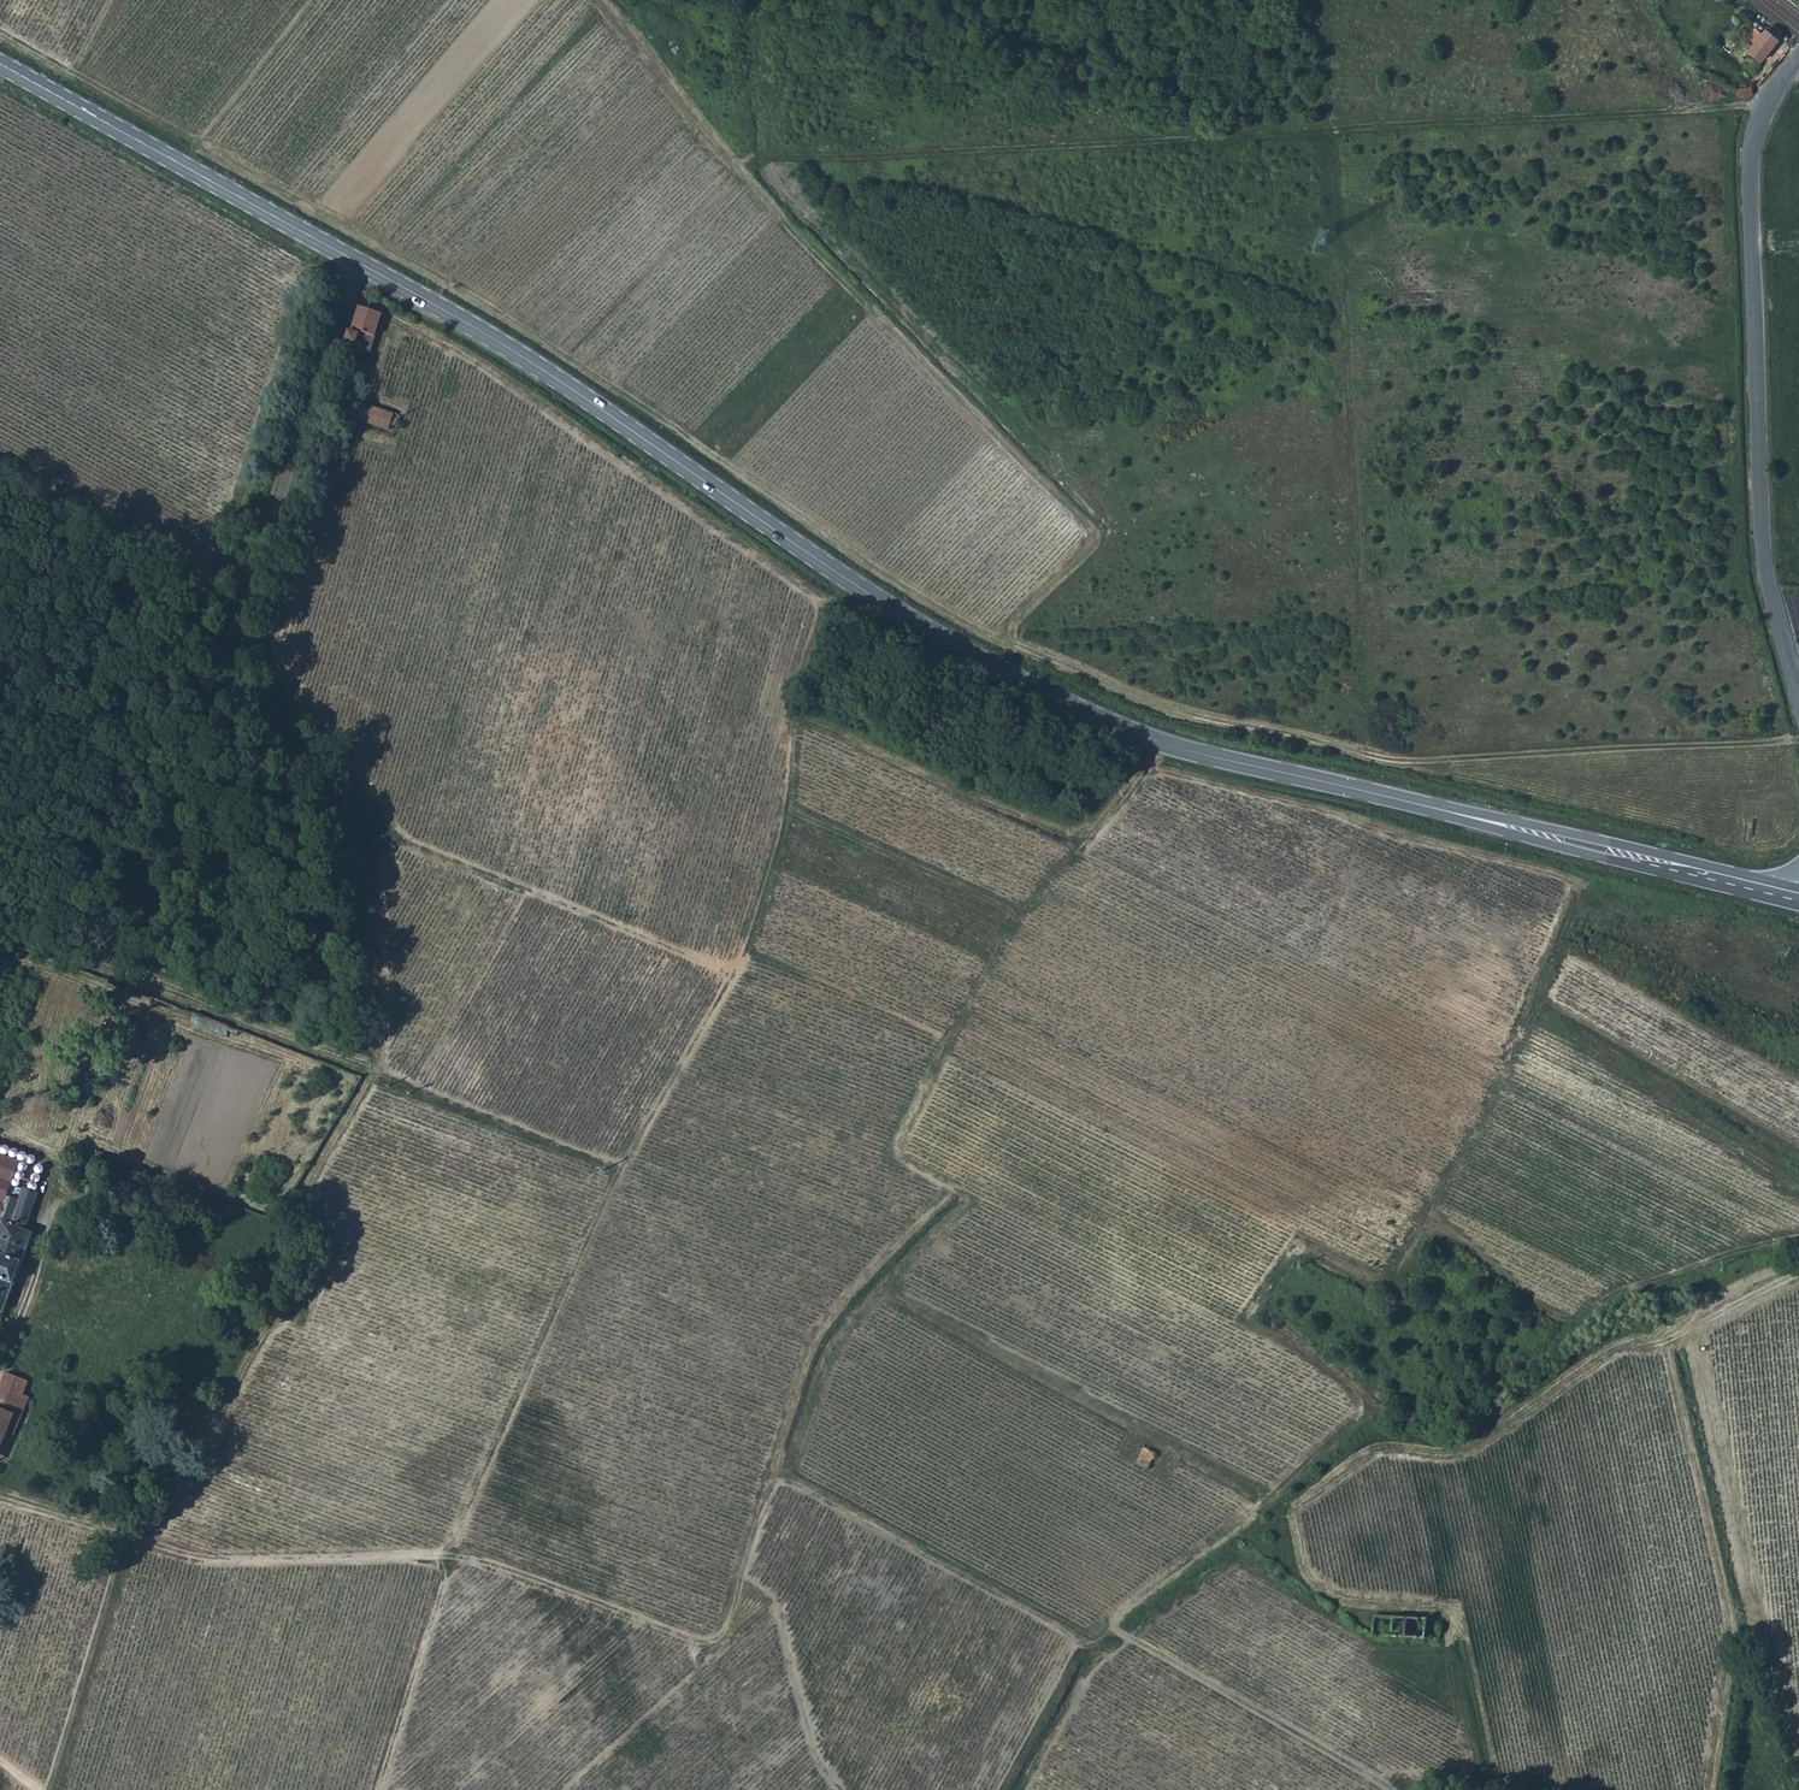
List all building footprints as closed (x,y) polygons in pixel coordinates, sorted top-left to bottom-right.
[(1768,29),(1766,32),(1751,50),(1763,59),(1777,42),(1780,38),(1768,29)] [(1744,89),(1738,87),(1739,96),(1745,95),(1753,94),(1752,86),(1744,89)] [(381,314),(362,308),(355,328),(351,326),(346,340),(354,343),(353,346),(362,349),(370,351),(376,335),(374,334),(381,314)] [(356,402),(351,416),(389,428),(391,423),(397,425),(400,417),(393,415),(393,414),(356,402)] [(13,1182),(21,1160),(0,1153),(0,1215),(13,1182)] [(0,1215),(0,1220),(4,1221),(4,1220),(20,1226),(29,1203),(41,1207),(46,1195),(13,1182),(0,1215)] [(20,1226),(33,1230),(41,1207),(29,1203),(20,1226)] [(5,1311),(6,1307),(33,1233),(33,1230),(20,1226),(4,1220),(4,1221),(0,1231),(0,1309),(5,1311)] [(0,1447),(2,1444),(3,1440),(4,1439),(6,1440),(8,1433),(10,1430),(29,1396),(24,1394),(29,1380),(7,1372),(0,1389),(0,1447)] [(26,1404),(29,1396),(10,1430),(8,1433),(13,1435),(18,1423),(26,1404)] [(1150,1470),(1158,1455),(1147,1448),(1138,1463),(1150,1470)]
